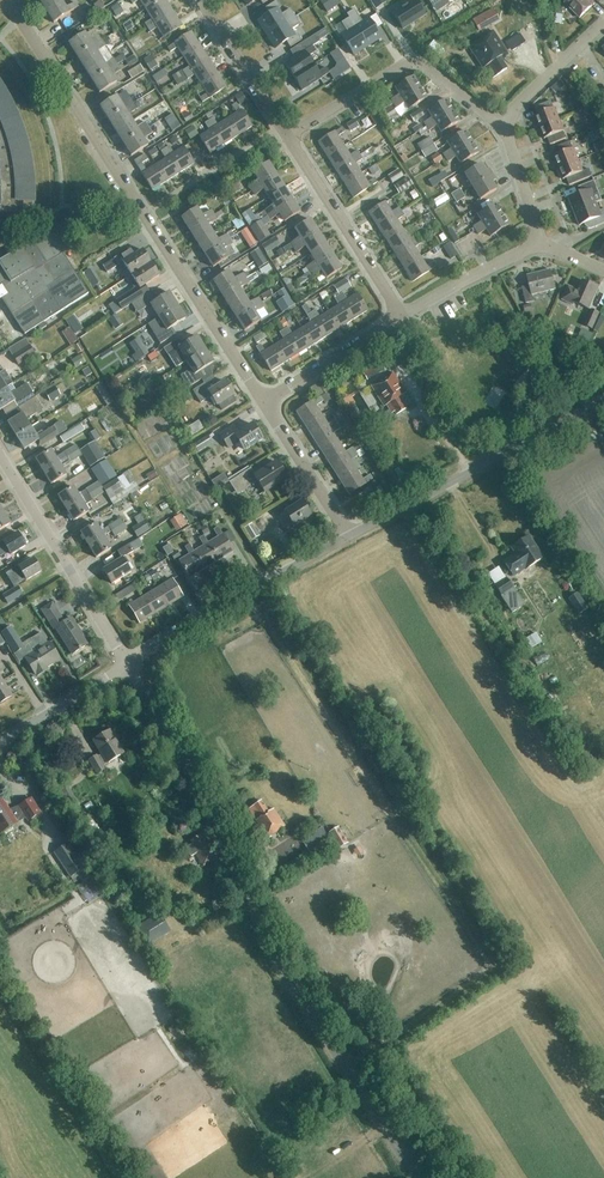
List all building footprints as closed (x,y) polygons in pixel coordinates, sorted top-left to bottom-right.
[(62,0),(39,0),(43,6),(40,8),(42,12),(62,0)] [(42,12),(46,17),(49,15),(53,22),(69,12),(78,6),(76,1),(66,7),(62,0),(42,12)] [(81,12),(85,19),(107,5),(103,0),(101,0),(81,12)] [(160,0),(140,0),(146,9),(160,0)] [(146,9),(152,19),(145,23),(148,27),(173,11),(166,0),(160,0),(146,9)] [(320,1),(327,11),(338,3),(336,0),(322,0),(320,1)] [(375,9),(385,2),(384,0),(370,0),(375,9)] [(393,14),(403,29),(425,15),(415,0),(393,14)] [(592,7),(585,0),(568,0),(565,3),(580,18),(592,7)] [(269,14),(258,21),(267,35),(295,17),(290,9),(281,15),(278,9),(281,7),(277,1),(265,8),(269,14)] [(595,12),(601,17),(603,14),(603,1),(595,12)] [(354,9),(347,14),(349,18),(367,46),(381,38),(368,18),(362,22),(354,9)] [(173,11),(148,27),(151,31),(157,27),(164,37),(182,25),(173,11)] [(501,25),(494,15),(478,26),(484,36),(501,25)] [(94,30),(107,22),(103,16),(90,23),(94,30)] [(295,17),(267,35),(275,48),(286,41),(290,47),(302,40),(297,34),(294,35),(291,30),(300,24),(295,17)] [(347,32),(341,36),(353,55),(367,46),(349,18),(341,23),(347,32)] [(499,58),(507,53),(493,31),(469,47),(483,69),(486,67),(493,78),(507,69),(499,58)] [(184,57),(201,46),(192,32),(168,47),(171,51),(178,47),(184,57)] [(69,44),(76,57),(102,40),(98,34),(90,39),(86,33),(69,44)] [(108,37),(102,40),(106,46),(111,42),(108,37)] [(139,38),(132,42),(137,49),(144,45),(139,38)] [(102,40),(76,57),(84,69),(102,58),(97,51),(106,46),(102,40)] [(433,40),(428,46),(438,55),(443,49),(433,40)] [(201,46),(184,57),(190,66),(183,71),(185,75),(210,60),(201,46)] [(316,52),(313,46),(285,64),(293,77),(313,65),(309,58),(309,56),(316,52)] [(150,55),(142,59),(152,75),(163,68),(160,63),(157,65),(150,55)] [(84,69),(91,81),(118,64),(114,58),(106,64),(102,58),(84,69)] [(210,60),(185,75),(188,79),(195,74),(201,84),(218,73),(210,60)] [(118,64),(91,81),(99,93),(117,82),(113,75),(121,70),(118,64)] [(313,65),(293,77),(302,90),(329,73),(326,67),(319,72),(317,71),(313,65)] [(183,71),(173,77),(175,81),(180,78),(185,75),(183,71)] [(158,73),(152,76),(156,83),(162,79),(158,73)] [(218,73),(201,84),(208,94),(201,98),(203,102),(227,87),(218,73)] [(394,103),(420,87),(413,76),(395,87),(399,94),(391,99),(394,103)] [(560,80),(556,84),(561,89),(565,86),(560,80)] [(21,218),(22,203),(33,203),(33,196),(33,189),(32,182),(32,176),(31,169),(30,162),(29,155),(27,149),(26,142),(24,135),(21,129),(19,122),(17,116),(14,110),(11,104),(8,97),(4,92),(1,86),(0,85),(0,215),(21,218)] [(420,87),(394,103),(396,108),(404,103),(408,109),(427,98),(420,87)] [(147,103),(159,99),(156,92),(144,96),(147,103)] [(240,105),(246,101),(241,93),(235,97),(240,105)] [(389,106),(382,95),(374,100),(381,111),(389,106)] [(108,119),(134,103),(130,97),(121,103),(117,96),(100,107),(108,119)] [(426,126),(453,110),(446,99),(428,110),(432,117),(424,122),(426,126)] [(171,113),(163,101),(157,105),(165,117),(171,113)] [(535,116),(539,127),(559,119),(555,108),(554,108),(551,101),(535,107),(538,114),(535,116)] [(134,103),(108,119),(115,131),(133,121),(129,114),(137,109),(134,103)] [(227,119),(238,136),(252,127),(237,103),(233,106),(237,113),(227,119)] [(420,109),(409,116),(413,122),(424,116),(420,109)] [(453,110),(426,126),(429,131),(437,126),(441,133),(460,121),(453,110)] [(218,125),(213,118),(209,121),(224,144),(238,136),(227,119),(218,125)] [(354,119),(346,124),(350,131),(359,126),(354,119)] [(564,131),(559,119),(539,127),(544,139),(547,138),(550,145),(566,138),(563,131),(564,131)] [(115,131),(123,144),(149,128),(145,122),(137,127),(133,121),(115,131)] [(210,153),(224,144),(209,121),(205,123),(209,130),(200,137),(210,153)] [(420,124),(412,129),(415,132),(422,128),(420,124)] [(149,128),(123,144),(131,156),(148,145),(144,139),(152,133),(149,128)] [(319,143),(328,157),(344,146),(339,137),(346,132),(343,128),(336,133),(335,132),(319,143)] [(445,158),(472,142),(465,131),(447,142),(451,149),(443,154),(445,158)] [(430,137),(417,145),(421,151),(433,143),(430,137)] [(554,156),(558,168),(578,160),(574,148),(573,148),(570,141),(554,148),(557,155),(554,156)] [(472,142),(445,158),(448,162),(456,157),(460,164),(479,153),(472,142)] [(414,143),(409,145),(415,155),(419,152),(414,143)] [(434,144),(421,151),(425,157),(437,150),(434,144)] [(164,149),(180,173),(194,164),(183,147),(173,153),(169,146),(164,149)] [(344,146),(328,157),(336,170),(360,155),(357,151),(351,155),(344,146)] [(167,182),(180,173),(164,149),(161,151),(166,158),(156,165),(167,182)] [(438,153),(431,158),(435,164),(442,159),(438,153)] [(404,154),(399,157),(403,162),(407,159),(404,154)] [(153,190),(167,182),(156,165),(147,171),(142,164),(148,160),(145,155),(134,161),(153,190)] [(336,170),(345,184),(362,173),(356,164),(363,160),(360,155),(336,170)] [(583,171),(578,160),(558,168),(563,180),(566,178),(569,185),(592,176),(589,169),(583,171)] [(252,191),(277,175),(269,163),(253,173),(258,181),(249,187),(252,191)] [(472,187),(492,175),(489,169),(485,172),(481,164),(464,174),(472,187)] [(375,165),(368,169),(372,176),(379,171),(375,165)] [(441,181),(454,174),(450,167),(437,175),(441,181)] [(392,185),(404,177),(399,169),(387,177),(392,185)] [(362,173),(345,184),(354,198),(370,188),(370,187),(377,183),(375,179),(368,183),(362,173)] [(277,175),(252,191),(255,196),(264,190),(269,198),(284,187),(277,175)] [(492,175),(472,187),(480,200),(496,190),(492,182),(496,180),(492,175)] [(408,177),(394,186),(399,194),(413,185),(408,177)] [(226,188),(231,195),(242,188),(238,181),(226,188)] [(568,199),(574,212),(597,203),(594,195),(599,193),(594,181),(580,186),(583,193),(568,199)] [(284,187),(269,198),(273,205),(264,210),(267,215),(292,199),(284,187)] [(462,193),(460,189),(451,194),(454,198),(462,193)] [(414,190),(409,193),(413,200),(418,196),(414,190)] [(454,198),(456,203),(465,197),(462,193),(454,198)] [(292,199),(267,215),(270,220),(279,214),(284,222),(300,212),(292,199)] [(378,228),(402,212),(399,208),(392,212),(386,203),(369,213),(378,228)] [(476,230),(502,214),(495,203),(477,214),(481,221),(473,226),(476,230)] [(597,203),(574,212),(579,225),(585,223),(586,225),(587,227),(589,228),(591,228),(595,227),(603,223),(603,209),(600,211),(597,203)] [(182,218),(189,231),(214,215),(211,210),(202,216),(198,208),(182,218)] [(222,210),(214,215),(218,220),(225,215),(222,210)] [(378,228),(387,241),(404,230),(398,221),(405,217),(402,212),(378,228)] [(502,214),(476,230),(478,234),(486,229),(491,236),(509,225),(502,214)] [(189,231),(197,243),(213,232),(209,225),(218,220),(214,215),(189,231)] [(458,230),(471,222),(466,215),(454,222),(458,230)] [(293,248),(318,232),(310,220),(295,229),(300,237),(290,243),(293,248)] [(270,236),(260,221),(250,227),(260,242),(263,240),(270,236)] [(367,222),(360,226),(368,239),(375,234),(367,222)] [(247,228),(240,232),(245,239),(251,235),(247,228)] [(455,243),(463,238),(457,229),(449,234),(455,243)] [(13,314),(25,334),(38,326),(41,330),(47,326),(44,322),(89,293),(64,253),(49,230),(0,262),(0,288),(3,293),(4,295),(1,297),(13,314)] [(404,230),(387,241),(395,255),(419,240),(417,235),(410,240),(404,230)] [(218,240),(213,232),(197,243),(204,255),(230,239),(227,234),(218,240)] [(297,253),(297,252),(306,246),(311,254),(326,244),(318,232),(293,248),(287,252),(291,257),(297,253)] [(443,232),(438,235),(442,242),(447,239),(443,232)] [(468,236),(456,243),(463,253),(475,246),(468,236)] [(275,237),(261,246),(267,254),(281,245),(275,237)] [(233,244),(230,239),(204,255),(212,267),(229,257),(224,250),(233,244)] [(395,255),(404,269),(421,258),(415,248),(422,244),(419,240),(395,255)] [(451,259),(458,255),(449,240),(442,245),(451,259)] [(326,244),(311,254),(315,261),(305,267),(309,272),(334,257),(326,244)] [(123,273),(126,279),(131,276),(151,263),(143,250),(136,255),(131,247),(118,255),(128,270),(123,273)] [(259,249),(251,254),(259,268),(267,262),(259,249)] [(334,257),(309,272),(311,277),(322,270),(327,278),(341,269),(334,257)] [(114,258),(103,265),(108,272),(119,265),(114,258)] [(421,258),(404,269),(413,283),(430,272),(430,271),(437,267),(434,263),(427,267),(421,258)] [(159,277),(151,263),(131,276),(138,287),(117,300),(122,309),(149,293),(144,286),(159,277)] [(213,281),(221,293),(246,277),(243,273),(234,278),(229,270),(213,281)] [(532,295),(555,289),(551,270),(527,276),(530,285),(522,287),(526,303),(534,301),(532,295)] [(249,282),(246,277),(221,293),(228,305),(244,295),(240,288),(249,282)] [(346,279),(334,286),(339,294),(351,287),(346,279)] [(589,309),(599,288),(582,280),(578,290),(568,286),(562,300),(573,305),(574,303),(589,309)] [(158,318),(177,306),(169,292),(155,301),(150,293),(132,304),(137,313),(150,305),(158,318)] [(338,296),(353,320),(367,312),(356,294),(347,300),(342,293),(338,296)] [(249,303),(244,295),(228,305),(236,317),(261,302),(258,297),(249,303)] [(339,329),(353,320),(338,296),(334,298),(339,306),(329,312),(339,329)] [(117,300),(109,305),(114,314),(122,309),(117,300)] [(261,302),(236,317),(244,330),(260,320),(255,312),(264,307),(261,302)] [(526,315),(533,313),(531,305),(524,306),(526,315)] [(177,306),(158,318),(163,325),(155,330),(159,335),(156,337),(161,344),(176,334),(172,328),(186,319),(177,306)] [(123,312),(128,322),(135,318),(131,308),(123,312)] [(592,329),(599,313),(592,309),(584,325),(592,329)] [(339,329),(329,312),(320,317),(315,310),(310,313),(325,337),(339,329)] [(311,346),(325,337),(310,313),(307,315),(311,322),(301,329),(311,346)] [(123,325),(116,314),(108,319),(116,330),(123,325)] [(73,315),(67,319),(70,324),(77,319),(73,315)] [(298,354),(311,346),(301,329),(292,334),(287,327),(282,330),(298,354)] [(284,363),(298,354),(282,330),(279,332),(284,339),(273,345),(284,363)] [(264,331),(253,338),(252,339),(254,344),(256,343),(267,337),(264,331)] [(179,349),(187,362),(205,350),(197,337),(183,346),(179,339),(164,349),(168,355),(179,349)] [(149,354),(138,338),(129,344),(136,353),(132,356),(136,362),(149,354)] [(79,343),(73,347),(77,354),(83,350),(79,343)] [(270,372),(284,363),(273,345),(264,351),(260,344),(256,347),(260,354),(259,354),(270,372)] [(19,365),(35,354),(30,346),(13,356),(19,365)] [(187,362),(191,369),(181,376),(188,388),(203,378),(199,371),(213,363),(205,350),(187,362)] [(153,353),(141,361),(145,367),(157,359),(153,353)] [(80,355),(71,360),(76,368),(85,363),(80,355)] [(379,360),(362,371),(367,380),(385,369),(379,360)] [(88,367),(83,371),(86,377),(92,373),(88,367)] [(7,387),(12,384),(13,383),(5,370),(0,373),(0,391),(7,387)] [(399,398),(406,394),(393,373),(372,387),(384,407),(387,405),(390,410),(393,408),(397,414),(406,408),(399,398)] [(209,392),(204,384),(194,391),(201,403),(211,396),(217,406),(219,405),(222,410),(235,401),(232,396),(234,394),(226,381),(209,392)] [(63,406),(71,403),(68,397),(76,394),(71,382),(64,386),(68,396),(60,400),(63,406)] [(506,405),(514,390),(502,383),(493,398),(506,405)] [(0,391),(0,410),(15,401),(19,407),(35,396),(28,384),(16,391),(12,384),(7,387),(0,391)] [(61,395),(56,387),(45,393),(51,401),(61,395)] [(16,436),(31,426),(26,419),(29,417),(30,419),(44,410),(35,396),(19,407),(22,413),(7,422),(16,436)] [(109,396),(103,399),(107,406),(113,402),(109,396)] [(296,412),(305,426),(322,415),(317,406),(323,403),(320,398),(314,402),(313,401),(296,412)] [(322,415),(305,426),(314,439),(337,425),(335,421),(329,425),(322,415)] [(85,430),(81,424),(60,437),(64,443),(85,430)] [(244,451),(262,439),(253,424),(236,435),(232,428),(221,435),(229,447),(239,441),(244,451)] [(104,435),(112,432),(109,425),(102,427),(104,435)] [(314,439),(322,453),(339,443),(334,433),(340,429),(337,425),(314,439)] [(53,426),(37,436),(31,426),(16,436),(24,450),(40,441),(41,444),(58,434),(53,426)] [(198,452),(213,443),(208,435),(193,444),(198,452)] [(95,441),(80,450),(82,455),(90,467),(105,458),(95,441)] [(339,443),(322,453),(331,467),(355,452),(353,448),(346,453),(339,443)] [(43,472),(79,450),(76,444),(63,452),(63,453),(55,458),(50,451),(35,460),(43,472)] [(79,450),(43,472),(51,485),(66,475),(62,469),(69,465),(70,462),(82,455),(80,450),(79,450)] [(331,467),(340,481),(357,470),(351,461),(358,457),(355,452),(331,467)] [(102,487),(116,478),(106,461),(91,470),(98,481),(102,487)] [(246,488),(246,487),(247,488),(257,481),(264,492),(287,478),(277,462),(255,475),(251,468),(239,475),(240,476),(230,482),(238,494),(246,488)] [(129,470),(117,478),(125,491),(131,487),(138,483),(129,470)] [(357,470),(340,481),(349,495),(366,484),(365,483),(372,479),(370,476),(363,480),(357,470)] [(217,477),(212,481),(217,489),(222,485),(217,477)] [(110,500),(125,491),(117,478),(116,478),(102,487),(105,492),(110,500)] [(85,489),(77,494),(73,487),(58,497),(66,509),(102,487),(98,481),(85,489)] [(102,487),(66,509),(73,521),(88,512),(84,506),(92,500),(105,492),(102,487)] [(279,525),(278,524),(288,518),(294,527),(311,517),(301,502),(287,511),(284,505),(271,512),(270,511),(262,516),(271,529),(279,525)] [(134,505),(122,512),(128,521),(139,514),(140,514),(134,505)] [(2,511),(0,513),(0,530),(10,524),(2,511)] [(108,526),(100,531),(96,524),(80,533),(88,545),(124,523),(121,518),(107,526),(108,526)] [(124,523),(88,545),(95,558),(111,549),(106,541),(114,536),(114,537),(127,529),(124,523)] [(258,538),(250,525),(245,529),(252,541),(258,538)] [(208,543),(219,561),(234,552),(223,535),(218,527),(214,530),(218,537),(209,543),(208,543)] [(8,550),(11,555),(26,546),(18,532),(0,543),(0,555),(8,550)] [(205,569),(219,561),(208,543),(209,543),(204,536),(199,539),(204,546),(194,552),(205,569)] [(527,569),(544,558),(530,536),(513,547),(518,554),(506,562),(515,576),(527,568),(527,569)] [(124,557),(134,551),(130,544),(118,552),(122,558),(103,570),(112,584),(131,573),(126,564),(128,563),(124,557)] [(173,553),(169,545),(163,549),(167,556),(173,553)] [(194,552),(190,545),(185,548),(189,555),(179,561),(190,578),(205,569),(194,552)] [(177,551),(171,555),(174,560),(180,556),(177,551)] [(26,581),(42,571),(33,558),(10,572),(15,581),(23,575),(26,581)] [(526,607),(507,578),(497,585),(516,614),(526,607)] [(158,589),(169,606),(183,597),(172,580),(158,589)] [(134,584),(125,589),(129,595),(137,590),(134,584)] [(8,603),(23,595),(17,586),(3,595),(8,603)] [(144,597),(155,614),(169,606),(158,589),(144,597)] [(155,614),(144,597),(130,606),(140,623),(155,614)] [(72,654),(87,644),(79,631),(80,631),(71,618),(64,622),(52,603),(42,609),(54,629),(56,628),(72,654)] [(8,629),(2,633),(15,654),(17,657),(19,656),(23,653),(24,653),(23,652),(8,629)] [(15,654),(14,655),(19,662),(21,661),(22,660),(25,658),(35,675),(36,674),(38,676),(47,670),(46,668),(52,664),(59,660),(49,643),(47,644),(46,643),(45,640),(40,633),(30,639),(31,640),(34,645),(32,646),(25,651),(23,652),(24,653),(23,653),(19,656),(17,657),(15,654)] [(10,696),(4,686),(5,685),(0,677),(0,703),(10,696)] [(107,765),(124,754),(117,742),(118,741),(112,730),(93,741),(101,755),(97,758),(96,756),(89,761),(97,775),(105,770),(103,767),(107,764),(107,765)] [(76,800),(66,783),(53,791),(63,808),(76,800)] [(40,813),(31,799),(18,807),(20,810),(12,815),(2,800),(0,801),(0,833),(16,822),(25,816),(28,821),(40,813)] [(267,837),(285,826),(274,809),(268,813),(261,803),(249,810),(267,837)] [(348,843),(338,826),(329,832),(338,849),(348,843)] [(185,849),(191,859),(196,855),(204,867),(220,857),(212,846),(209,847),(202,836),(191,842),(192,845),(185,849)] [(53,852),(70,877),(84,868),(67,843),(53,852)] [(360,847),(354,850),(358,856),(364,853),(360,847)] [(82,871),(84,876),(98,870),(96,864),(82,871)] [(81,895),(95,886),(90,878),(76,887),(81,895)] [(211,887),(217,899),(224,896),(217,884),(211,887)] [(146,946),(166,933),(155,916),(135,929),(146,946)]
